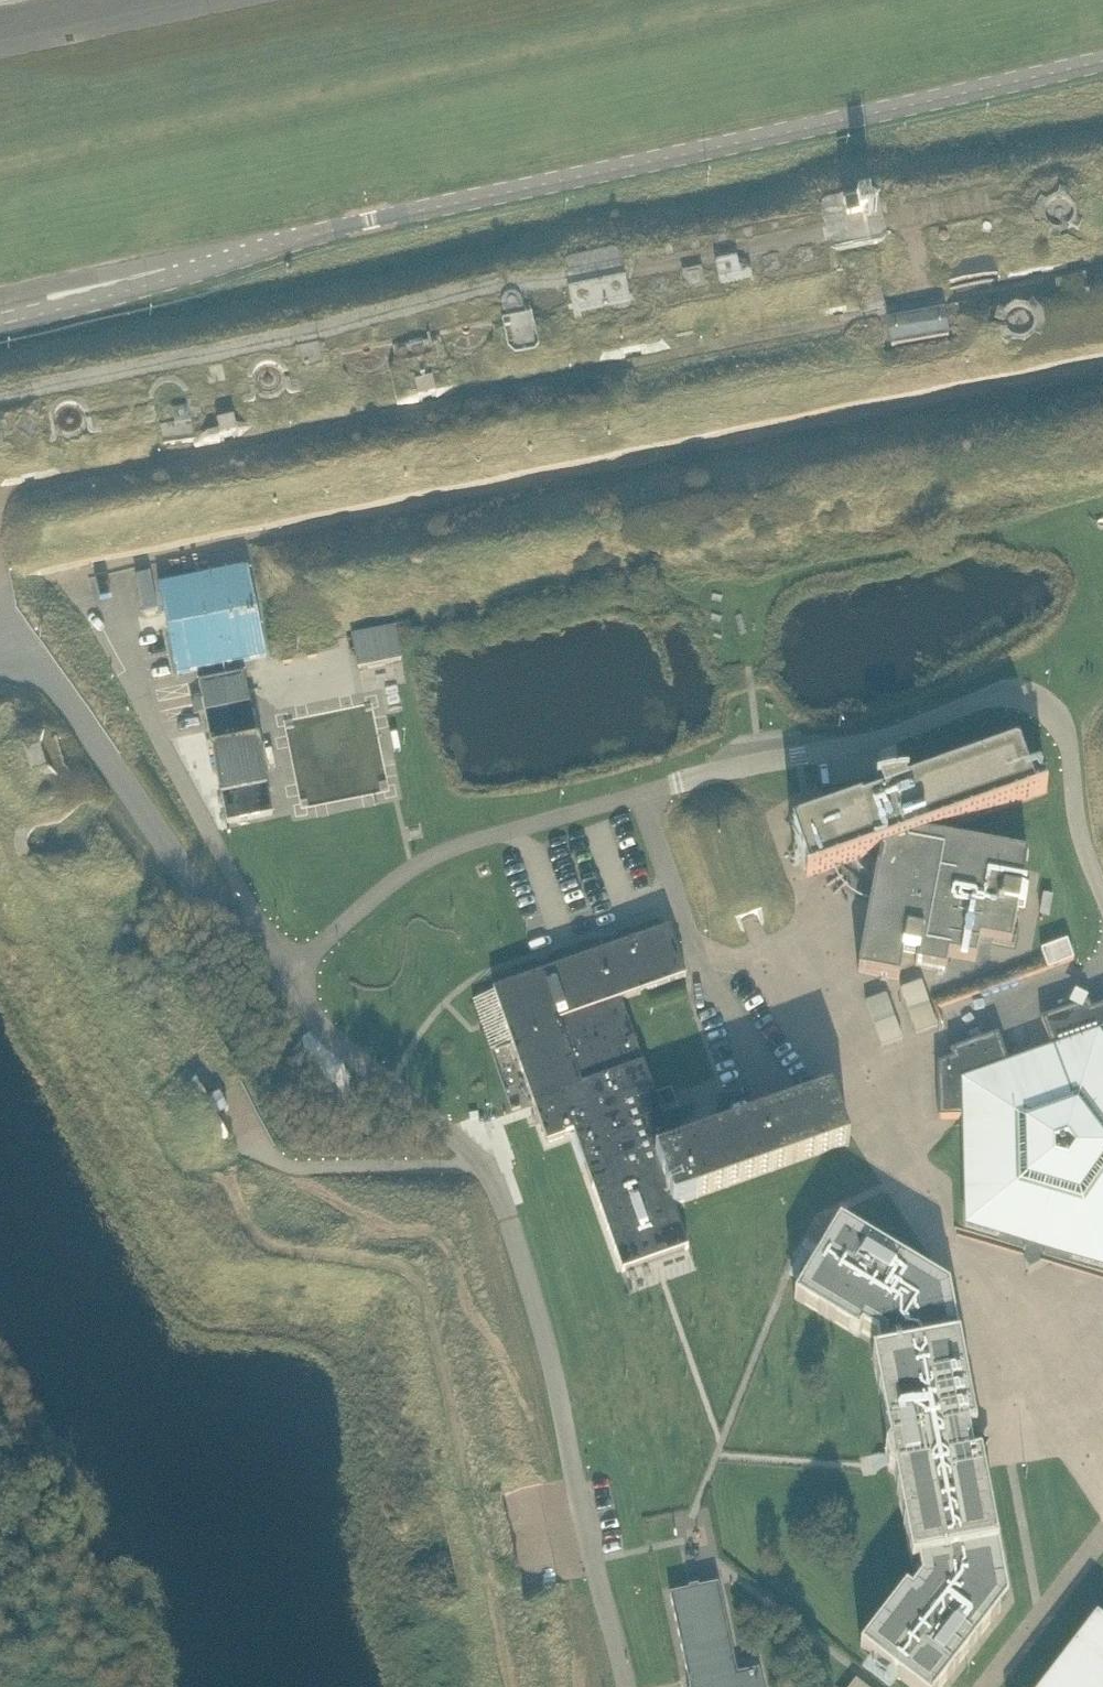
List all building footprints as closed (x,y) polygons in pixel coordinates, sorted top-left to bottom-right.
[(848,215),(872,210),(873,210),(871,197),(845,202),(848,215)] [(999,274),(993,250),(956,257),(958,265),(947,267),(950,283),(999,274)] [(888,321),(893,345),(949,334),(944,310),(888,321)] [(267,657),(252,581),(249,568),(160,586),(178,675),(267,657)] [(96,577),(96,580),(100,599),(112,597),(108,575),(96,577)] [(137,577),(145,614),(159,611),(151,575),(137,577)] [(396,629),(353,637),(359,668),(402,660),(396,629)] [(217,735),(210,737),(228,825),(274,815),(245,674),(200,684),(209,731),(216,730),(217,735)] [(1037,795),(1034,788),(1020,747),(907,787),(906,783),(908,783),(908,781),(904,781),(892,782),(881,785),(877,786),(877,788),(880,787),(884,797),(863,805),(863,802),(793,827),(811,875),(807,877),(808,878),(881,852),(859,973),(900,980),(906,948),(919,951),(916,967),(946,972),(949,957),(976,962),(983,924),(996,926),(995,933),(1013,936),(1028,855),(926,836),(1048,793),(1047,791),(1037,795)] [(692,1200),(675,1150),(662,1114),(655,1116),(650,1101),(656,1099),(644,1065),(637,1045),(622,1001),(687,978),(669,930),(494,992),(534,1106),(541,1103),(544,1112),(538,1114),(548,1145),(567,1138),(566,1136),(574,1134),(616,1252),(682,1229),(674,1207),(692,1200)] [(1068,941),(1042,951),(1043,955),(1048,969),(1049,970),(1074,961),(1073,956),(1068,941)] [(1092,1011),(1089,1004),(1042,1020),(1053,1051),(1029,1060),(1025,1058),(1020,1053),(999,1036),(998,1036),(951,1052),(954,1060),(938,1066),(940,1120),(965,1119),(965,1117),(972,1117),(974,1193),(967,1193),(967,1194),(967,1227),(999,1236),(1000,1235),(1002,1229),(1069,1255),(1073,1259),(1102,1267),(1102,1007),(1092,1011)] [(833,1095),(675,1150),(692,1200),(850,1144),(833,1095)] [(1006,1589),(981,1456),(991,1443),(977,1435),(952,1302),(945,1304),(935,1289),(938,1283),(841,1224),(795,1299),(859,1338),(863,1333),(876,1341),(879,1356),(873,1358),(890,1448),(886,1454),(889,1472),(895,1476),(913,1566),(918,1565),(921,1581),(911,1593),(907,1590),(861,1649),(910,1686),(943,1686),(1001,1612),(994,1608),(999,1590),(1006,1589)] [(760,1671),(738,1676),(719,1586),(671,1596),(691,1686),(763,1686),(760,1671)] [(1097,1619),(1045,1686),(1102,1686),(1102,1624),(1097,1619)]
